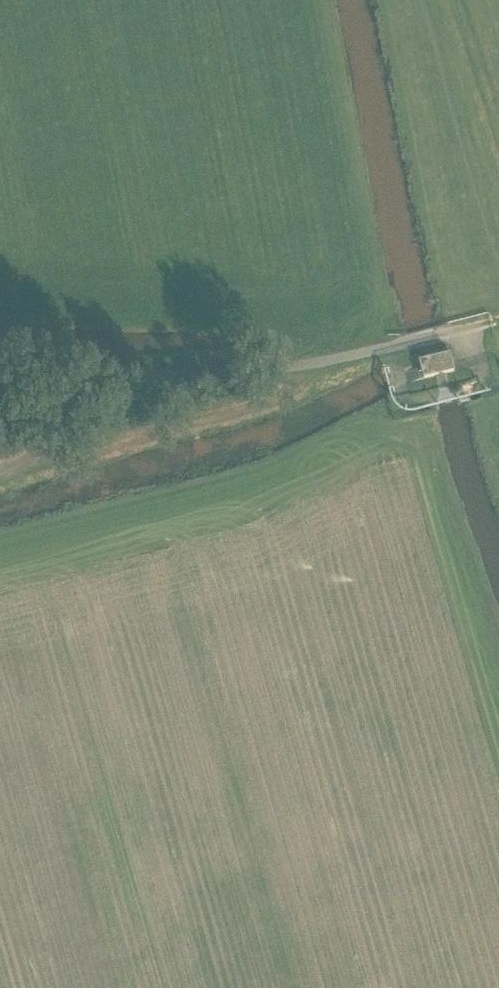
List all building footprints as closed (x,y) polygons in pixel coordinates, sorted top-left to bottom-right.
[(450,354),(419,361),(423,379),(454,372),(450,354)]
